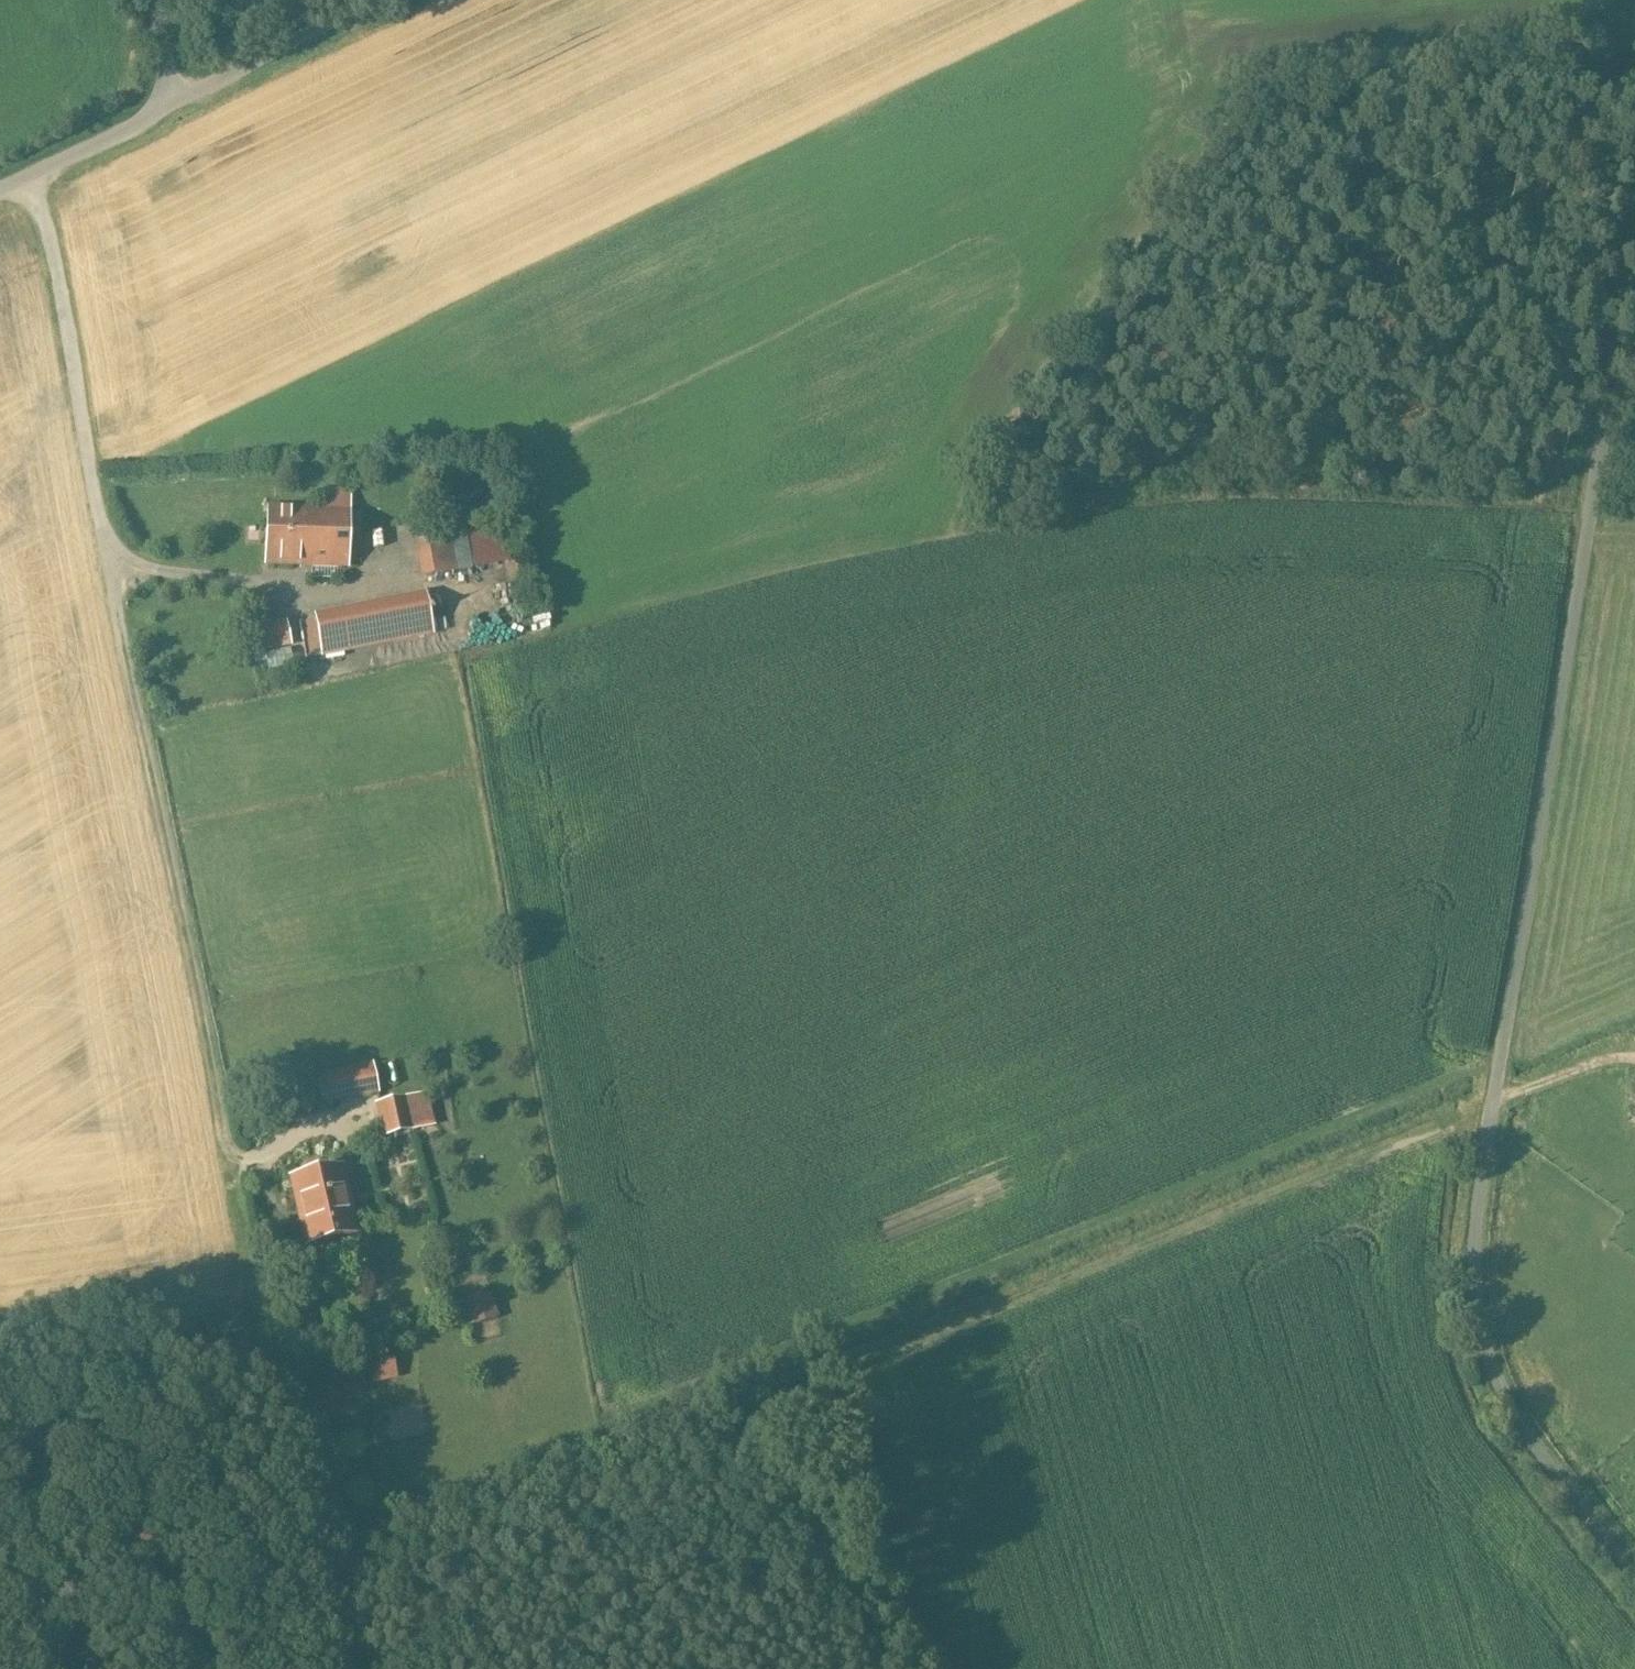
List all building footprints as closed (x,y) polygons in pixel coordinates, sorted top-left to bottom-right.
[(351,491),(323,490),(322,509),(268,507),(266,562),(348,565),(351,491)] [(461,512),(412,520),(423,576),(472,567),(461,512)] [(427,594),(317,616),(323,653),(434,631),(430,611),(433,610),(432,607),(429,607),(427,594)] [(288,616),(253,624),(262,662),(297,654),(288,616)] [(317,616),(300,619),(307,656),(323,653),(317,616)] [(374,1063),(319,1074),(324,1098),(379,1088),(374,1063)] [(427,1090),(380,1101),(387,1132),(434,1122),(427,1090)] [(342,1162),(292,1173),(308,1242),(357,1231),(342,1162)] [(491,1289),(466,1296),(473,1322),(498,1315),(491,1289)] [(392,1345),(366,1351),(372,1377),(398,1371),(392,1345)]
